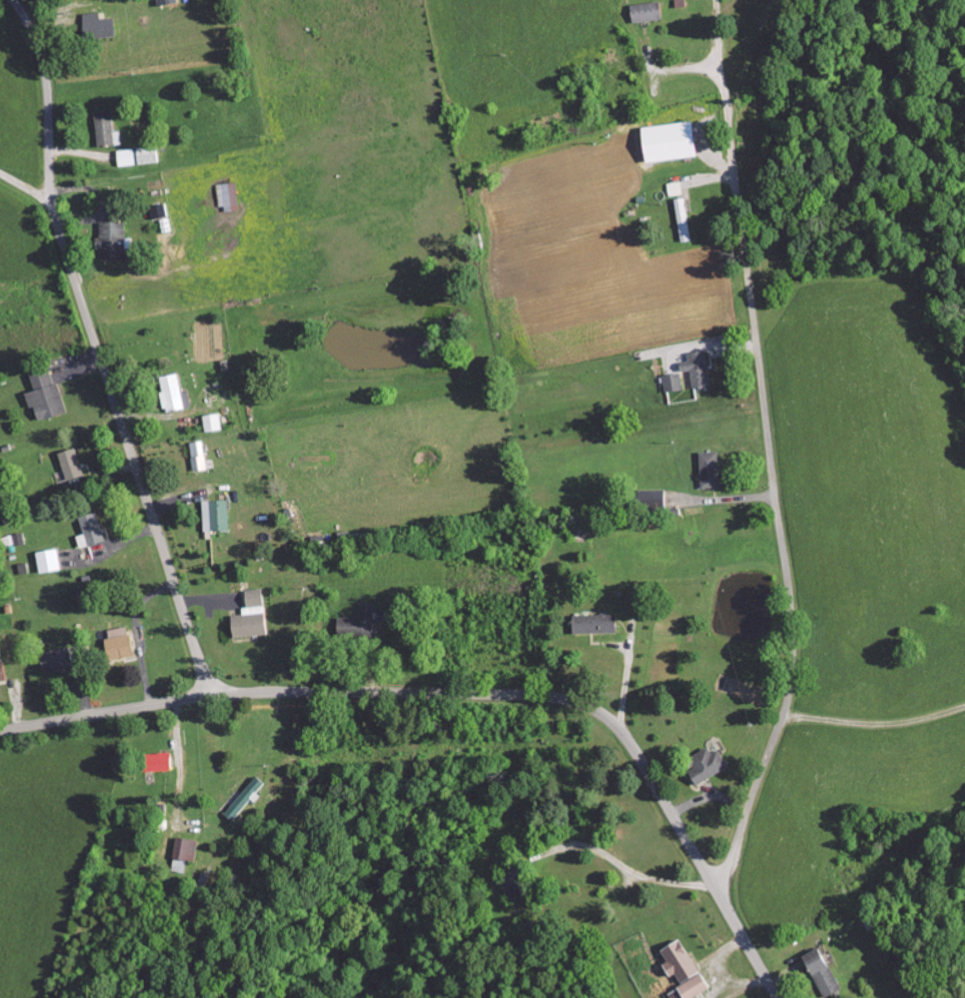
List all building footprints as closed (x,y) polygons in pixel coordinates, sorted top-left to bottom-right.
[(636,22),(665,19),(664,0),(634,4),(636,22)] [(118,34),(116,16),(102,18),(101,11),(85,12),(88,37),(118,34)] [(648,125),(651,161),(703,157),(701,121),(648,125)] [(140,147),(141,163),(160,162),(159,145),(140,147)] [(121,166),(138,164),(136,148),(119,150),(121,166)] [(670,182),(671,195),(685,193),(684,180),(670,182)] [(219,183),(222,212),(241,210),(238,181),(219,183)] [(153,204),(153,219),(163,219),(164,231),(170,231),(169,204),(153,204)] [(100,221),(101,260),(127,259),(126,220),(100,221)] [(695,387),(714,385),(709,350),(691,353),(692,360),(682,361),(684,371),(693,370),(695,387)] [(41,420),(66,413),(56,368),(33,374),(37,390),(28,392),(31,407),(37,406),(41,420)] [(193,407),(191,389),(184,390),(181,373),(162,376),(168,411),(193,407)] [(685,390),(684,373),(666,374),(667,392),(685,390)] [(208,431),(225,429),(223,413),(206,414),(208,431)] [(196,471),(210,469),(205,439),(191,441),(196,471)] [(61,452),(68,480),(86,475),(78,448),(61,452)] [(722,451),(702,452),(703,488),(723,487),(722,451)] [(647,489),(647,506),(669,505),(668,488),(647,489)] [(231,498),(205,499),(206,529),(231,529),(231,498)] [(79,534),(81,546),(107,540),(100,510),(81,514),(85,533),(79,534)] [(26,542),(24,531),(14,533),(16,544),(26,542)] [(38,550),(42,572),(64,568),(59,546),(38,550)] [(247,589),(250,609),(234,612),(238,637),(271,631),(264,586),(247,589)] [(339,616),(340,638),(376,637),(375,600),(361,601),(361,615),(339,616)] [(620,631),(620,612),(576,613),(576,632),(620,631)] [(108,628),(113,658),(136,654),(132,625),(108,628)] [(42,651),(47,672),(77,665),(73,645),(42,651)] [(9,677),(7,659),(0,660),(0,678),(9,677)] [(732,765),(722,748),(716,752),(712,746),(692,758),(698,767),(692,770),(701,784),(732,765)] [(175,751),(149,752),(149,770),(176,769),(175,751)] [(227,811),(235,819),(269,782),(261,775),(227,811)] [(196,860),(200,839),(179,835),(173,869),(187,871),(189,859),(196,860)] [(711,988),(685,938),(664,949),(671,961),(667,963),(674,976),(679,973),(685,984),(670,992),(674,997),(693,997),(711,988)] [(846,988),(826,946),(808,954),(828,997),(846,988)]
